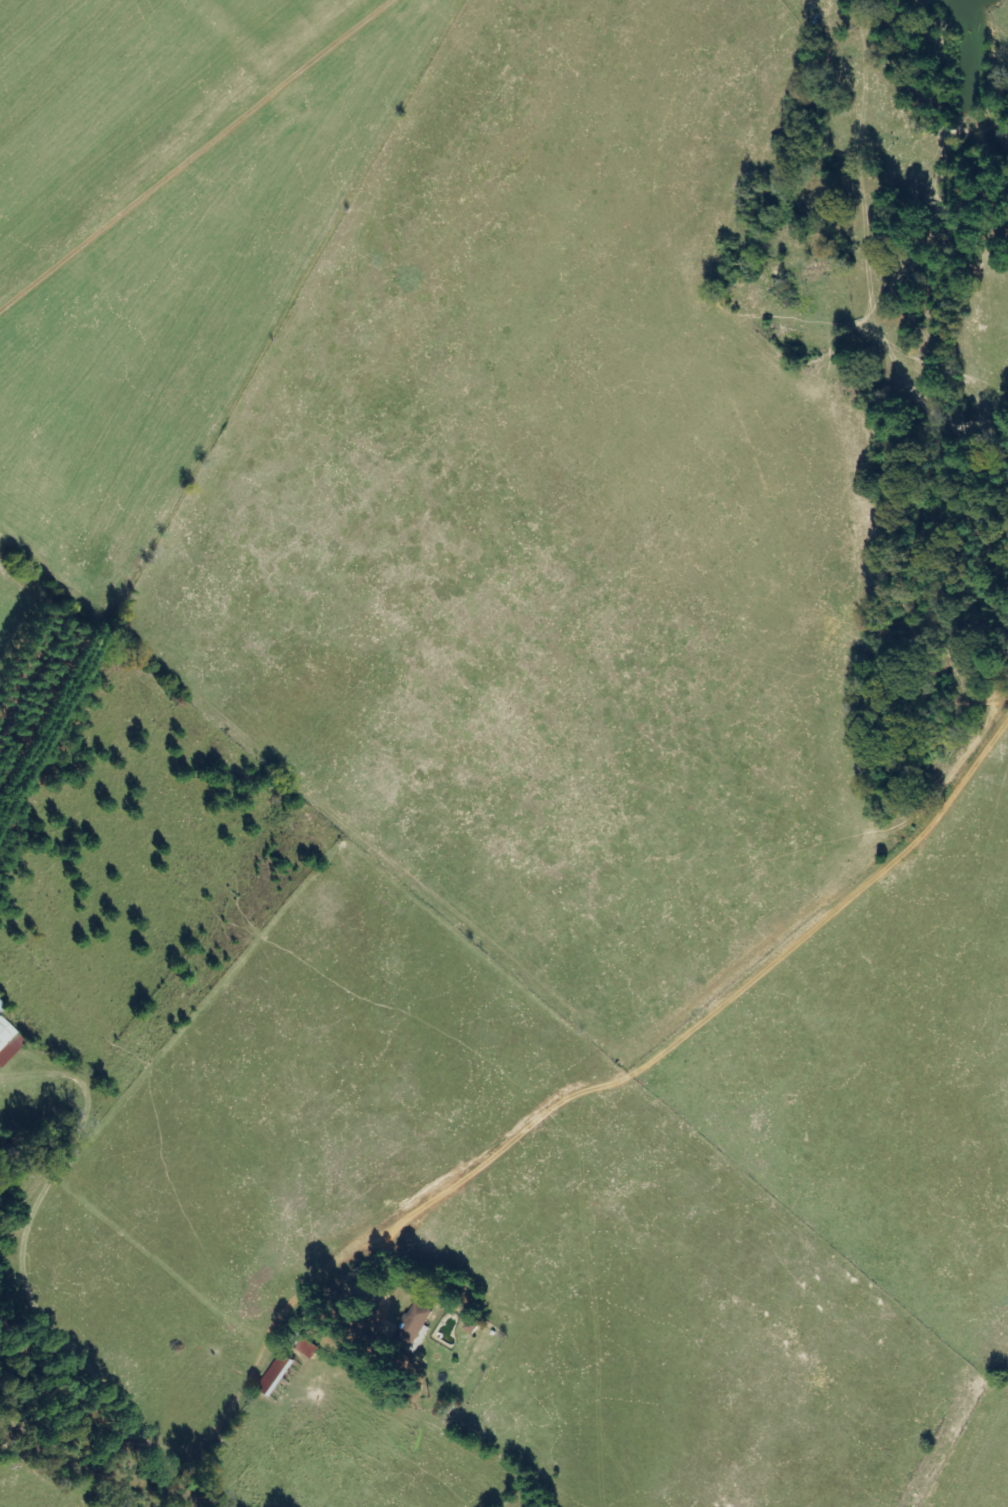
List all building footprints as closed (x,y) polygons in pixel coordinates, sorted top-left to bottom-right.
[(429,1329),(423,1326),(431,1311),(414,1302),(399,1332),(422,1343),(429,1329)] [(296,1363),(284,1353),(257,1386),(269,1396),(296,1363)]
